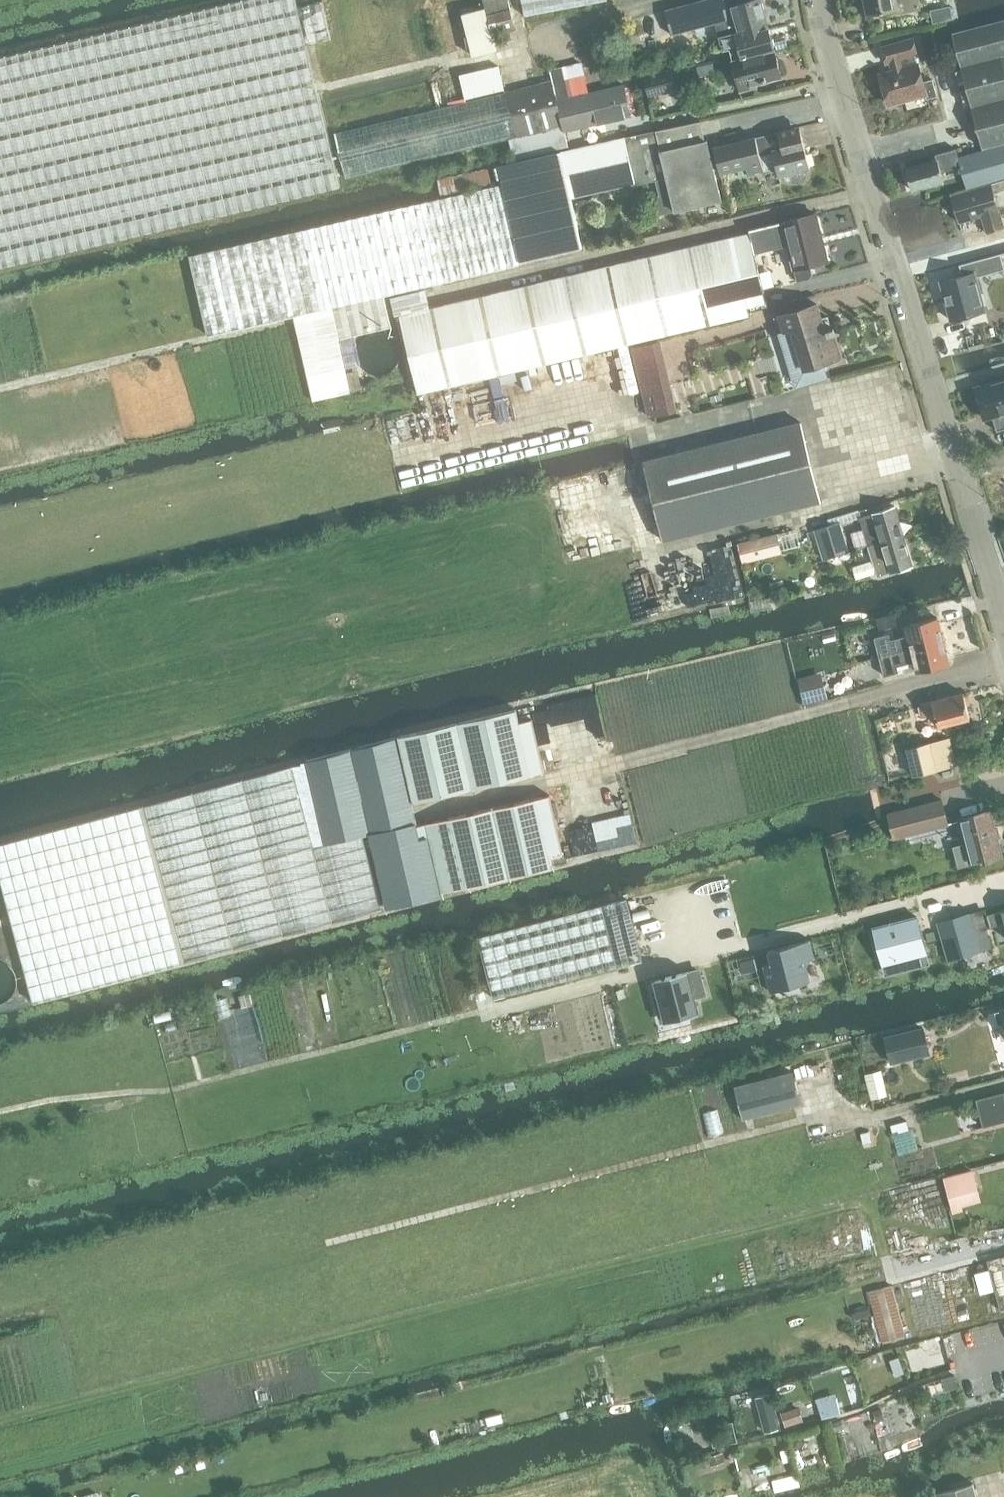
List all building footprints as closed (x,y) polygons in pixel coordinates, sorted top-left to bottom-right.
[(298,6),(297,0),(234,0),(0,57),(0,267),(339,186),(337,178),(324,126),(304,43),(329,37),(332,36),(323,0),(321,0),(320,0),(298,6)] [(509,8),(507,0),(483,0),(485,6),(487,14),(509,8)] [(525,15),(603,0),(522,0),(525,15)] [(668,10),(674,33),(718,22),(721,35),(740,31),(741,31),(741,30),(761,25),(762,31),(771,29),(764,0),(756,0),(729,7),(727,0),(706,0),(668,10)] [(918,0),(864,0),(867,14),(897,8),(898,13),(920,8),(918,0)] [(950,5),(940,7),(943,20),(952,18),(950,5)] [(461,11),(472,55),(496,49),(485,6),(461,11)] [(514,25),(509,8),(487,14),(492,31),(514,25)] [(951,33),(972,110),(976,126),(982,148),(958,155),(961,166),(967,188),(1003,177),(1003,19),(951,33)] [(721,35),(719,36),(722,50),(729,49),(732,60),(737,59),(776,49),(771,29),(762,31),(761,25),(741,30),(741,31),(740,31),(721,35)] [(918,55),(913,40),(882,48),(886,62),(890,61),(893,71),(879,75),(887,104),(924,94),(925,98),(937,95),(933,79),(922,82),(917,62),(916,63),(914,56),(918,55)] [(776,49),(737,59),(740,69),(738,71),(741,82),(744,83),(745,89),(761,84),(760,82),(785,75),(785,72),(787,70),(785,61),(782,60),(778,48),(776,49)] [(697,61),(699,74),(716,71),(713,58),(697,61)] [(580,60),(549,68),(551,80),(556,99),(587,92),(580,60)] [(459,75),(432,82),(437,105),(464,99),(503,89),(497,65),(458,74),(459,75)] [(674,89),(669,69),(642,75),(647,95),(674,89)] [(551,80),(513,89),(523,135),(562,125),(556,99),(551,80)] [(587,92),(556,99),(562,125),(563,130),(631,114),(623,83),(587,92)] [(342,130),(334,132),(346,177),(510,138),(523,135),(513,89),(465,100),(358,126),(342,130)] [(700,120),(673,126),(690,203),(722,195),(708,137),(704,138),(700,120)] [(523,135),(510,138),(515,158),(567,145),(563,130),(562,125),(523,135)] [(776,131),(715,146),(722,172),(745,167),(746,173),(762,170),(775,167),(777,175),(784,173),(786,178),(790,181),(794,182),(799,182),(803,180),(806,177),(808,173),(807,167),(809,167),(798,125),(776,131)] [(655,193),(659,211),(690,203),(673,126),(560,151),(513,162),(498,165),(493,166),(495,177),(501,176),(502,183),(376,211),(189,253),(206,333),(292,314),(311,398),(349,390),(337,336),(389,325),(382,293),(394,291),(582,247),(571,197),(635,183),(635,181),(657,176),(661,192),(655,193)] [(912,190),(944,181),(941,172),(961,166),(958,155),(956,146),(935,152),(936,157),(905,165),(912,190)] [(491,183),(487,168),(436,179),(440,195),(491,183)] [(960,222),(983,216),(987,230),(1003,225),(1003,223),(994,193),(1003,190),(1003,181),(952,195),(960,222)] [(853,204),(826,208),(827,218),(840,216),(842,224),(855,222),(853,204)] [(830,258),(817,210),(758,225),(748,227),(749,233),(754,252),(788,244),(797,280),(810,277),(812,273),(810,267),(813,262),(830,258)] [(766,302),(754,252),(749,233),(429,309),(424,290),(392,297),(413,393),(417,392),(418,394),(749,316),(747,307),(766,302)] [(974,259),(958,264),(962,275),(941,281),(939,282),(951,320),(986,309),(976,276),(980,274),(996,269),(1003,267),(1003,265),(1003,262),(1000,251),(981,257),(974,259)] [(793,327),(794,332),(800,351),(788,355),(796,379),(797,383),(801,382),(823,375),(820,363),(824,362),(840,357),(833,333),(835,332),(833,327),(825,330),(816,303),(774,316),(774,318),(775,317),(779,329),(778,330),(778,331),(793,327)] [(377,329),(372,331),(367,333),(363,337),(360,341),(358,346),(358,351),(358,356),(360,361),(363,366),(367,369),(372,371),(377,373),(382,373),(387,371),(392,369),(396,366),(399,361),(401,356),(402,351),(401,346),(399,341),(396,337),(392,333),(387,331),(382,329),(377,329)] [(660,341),(633,347),(649,415),(676,409),(660,341)] [(975,387),(984,417),(992,415),(997,430),(1003,428),(1003,378),(975,387)] [(663,534),(820,496),(802,416),(644,455),(663,534)] [(859,517),(867,541),(903,530),(895,505),(859,517)] [(815,527),(824,556),(837,552),(849,548),(840,519),(828,523),(815,527)] [(781,547),(777,528),(738,538),(742,556),(781,547)] [(780,532),(783,544),(800,541),(798,529),(780,532)] [(879,573),(913,562),(903,530),(867,541),(872,559),(853,566),(856,578),(875,572),(876,574),(879,573)] [(889,633),(875,637),(880,655),(943,639),(940,626),(941,626),(939,618),(938,618),(937,616),(906,624),(908,634),(890,639),(889,633)] [(943,639),(880,655),(885,675),(898,671),(896,663),(914,658),(917,670),(949,662),(948,661),(950,660),(948,652),(946,652),(943,639)] [(821,672),(797,678),(804,703),(827,697),(821,672)] [(921,705),(919,706),(921,714),(923,714),(924,716),(936,712),(939,725),(970,717),(964,692),(920,703),(921,705)] [(516,708),(399,736),(414,801),(544,771),(532,718),(519,721),(516,708)] [(441,894),(440,891),(425,822),(417,824),(417,822),(416,823),(396,737),(305,760),(323,841),(368,828),(385,906),(441,894)] [(906,749),(913,775),(956,764),(950,738),(906,749)] [(342,919),(385,906),(368,828),(323,841),(305,760),(0,843),(0,876),(33,1002),(342,919)] [(562,849),(549,794),(425,822),(440,891),(551,865),(548,852),(562,849)] [(948,824),(941,799),(887,813),(893,838),(948,824)] [(953,843),(959,862),(970,859),(971,860),(1002,852),(989,805),(958,814),(965,840),(953,843)] [(627,897),(478,936),(494,1002),(644,964),(627,897)] [(987,913),(990,926),(1003,922),(1003,908),(1002,908),(1002,909),(987,913)] [(969,912),(938,920),(949,960),(980,951),(969,912)] [(917,915),(873,927),(882,963),(926,952),(917,915)] [(771,962),(764,964),(770,990),(810,980),(805,960),(815,957),(810,939),(767,950),(771,962)] [(755,956),(739,961),(742,972),(758,968),(755,956)] [(688,970),(656,979),(661,1000),(667,998),(672,1018),(699,1012),(695,997),(706,994),(700,971),(689,974),(688,970)] [(216,991),(210,993),(212,1001),(218,999),(216,991)] [(249,993),(238,995),(241,1007),(252,1004),(249,993)] [(172,1008),(165,1010),(166,1017),(174,1015),(172,1008)] [(1000,1011),(995,1012),(998,1025),(1003,1023),(1003,1027),(1003,1010),(1000,1011)] [(499,1021),(479,1026),(491,1070),(510,1064),(499,1021)] [(884,1036),(890,1063),(930,1054),(924,1027),(884,1036)] [(793,1071),(735,1087),(743,1118),(801,1103),(793,1071)] [(977,1101),(983,1123),(984,1127),(1003,1121),(1003,1093),(977,1101)] [(906,1120),(891,1124),(899,1154),(917,1149),(912,1128),(909,1128),(906,1120)] [(973,1167),(943,1175),(949,1195),(978,1187),(973,1167)] [(987,1259),(1001,1310),(1003,1309),(1003,1255),(987,1259)] [(868,1291),(881,1341),(904,1334),(891,1285),(868,1291)] [(868,1306),(852,1311),(854,1319),(870,1314),(868,1306)] [(898,1356),(890,1359),(895,1375),(904,1372),(898,1356)] [(956,1374),(943,1378),(947,1390),(959,1387),(956,1374)] [(771,1392),(758,1395),(764,1420),(767,1430),(780,1427),(777,1416),(771,1392)] [(835,1392),(816,1398),(822,1418),(841,1412),(835,1392)] [(798,1406),(781,1412),(785,1425),(803,1420),(798,1406)] [(881,1408),(873,1412),(877,1420),(885,1417),(881,1408)] [(841,1419),(833,1421),(836,1429),(844,1426),(841,1419)] [(721,1433),(711,1435),(713,1446),(737,1441),(733,1421),(719,1424),(721,1433)] [(801,1434),(791,1437),(794,1448),(800,1446),(803,1440),(801,1434)] [(788,1447),(780,1449),(783,1461),(791,1459),(788,1447)] [(723,1451),(709,1455),(711,1465),(725,1461),(723,1451)] [(175,1472),(184,1470),(183,1468),(177,1463),(173,1464),(175,1472)] [(973,1483),(938,1492),(940,1496),(977,1496),(973,1483)]
